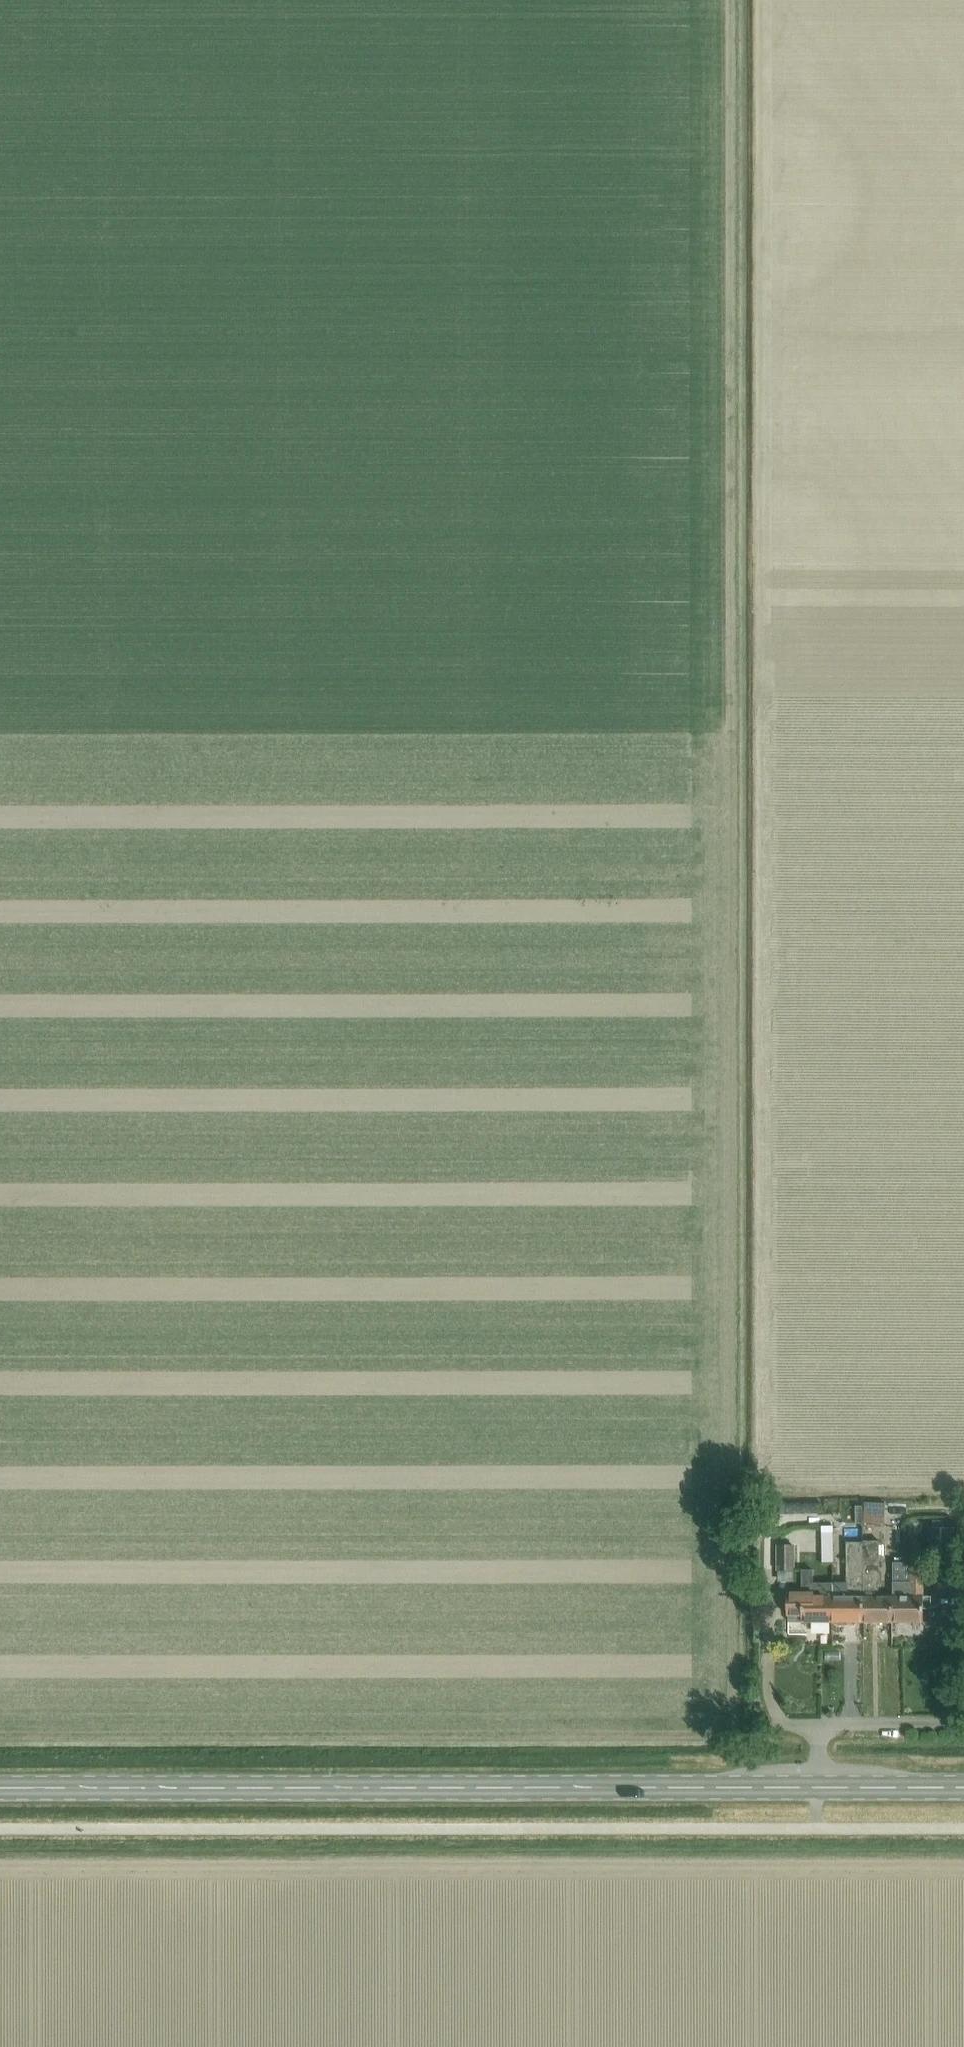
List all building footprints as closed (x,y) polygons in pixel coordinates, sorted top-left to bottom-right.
[(930,1530),(929,1559),(954,1559),(954,1531),(930,1530)] [(862,1572),(862,1625),(892,1625),(892,1599),(879,1599),(879,1586),(881,1586),(881,1572),(878,1572),(878,1543),(863,1543),(863,1544),(863,1572),(862,1572)] [(863,1572),(863,1544),(846,1544),(846,1573),(845,1573),(845,1578),(844,1578),(844,1587),(832,1587),(832,1586),(832,1625),(862,1625),(862,1572),(863,1572)] [(793,1572),(793,1548),(776,1548),(776,1572),(793,1572)] [(832,1625),(832,1586),(813,1586),(813,1573),(802,1573),(802,1586),(791,1586),(791,1610),(802,1610),(802,1625),(832,1625)] [(892,1625),(923,1625),(923,1611),(931,1611),(931,1599),(923,1599),(923,1573),(912,1573),(912,1584),(892,1584),(892,1599),(892,1625)]
